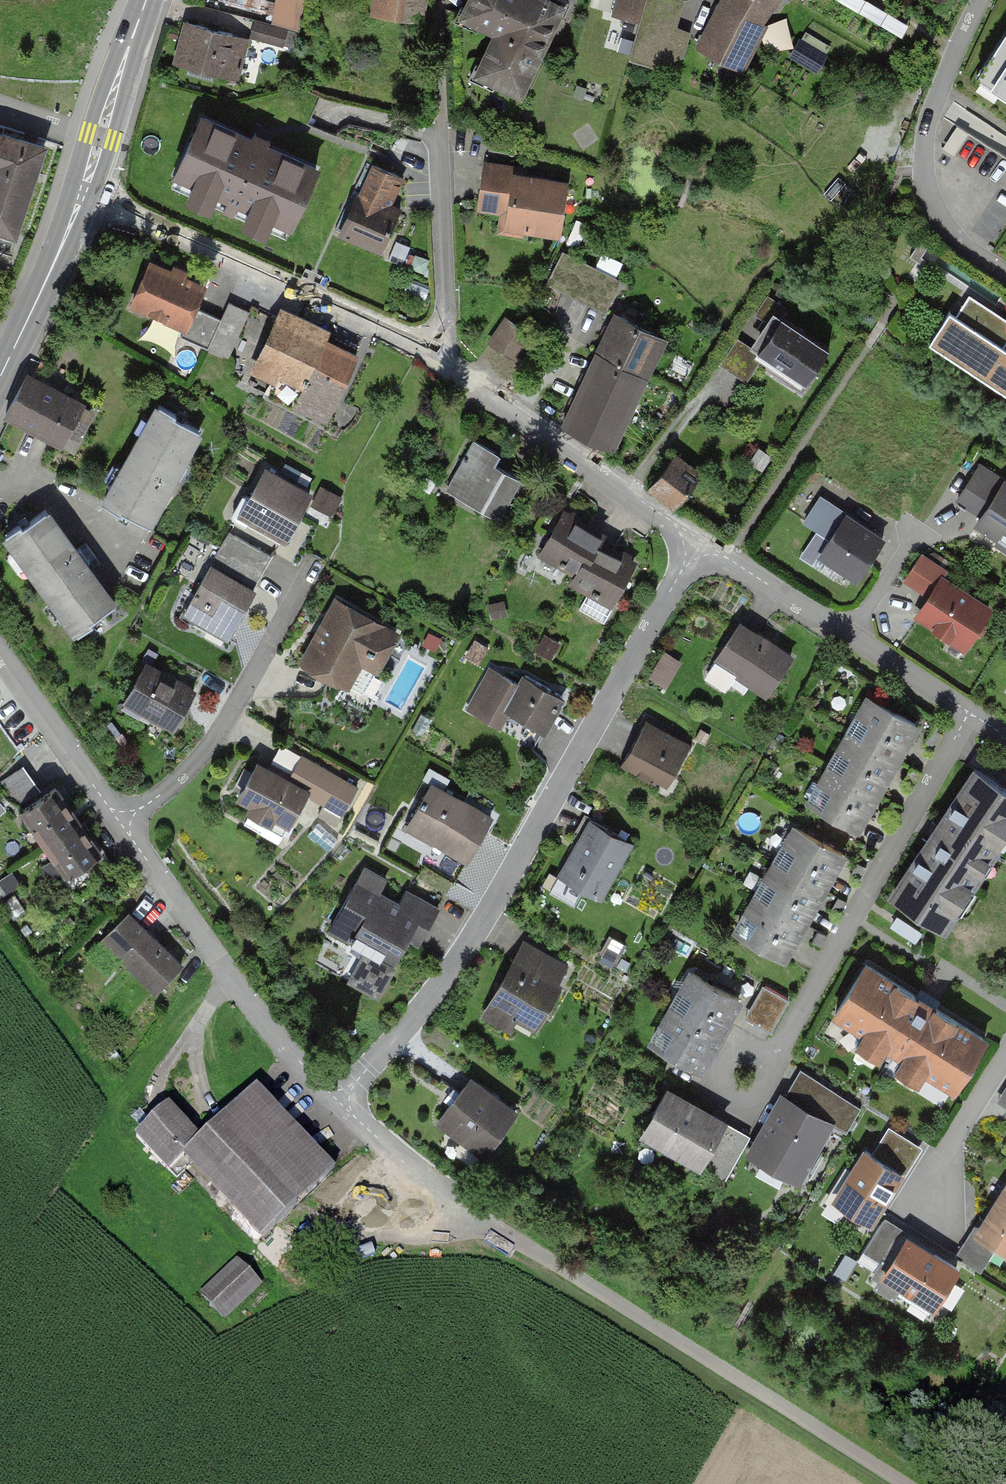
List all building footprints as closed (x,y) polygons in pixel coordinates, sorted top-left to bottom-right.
[(301,0),(271,0),(266,21),(295,28),(301,0)] [(374,9),(418,16),(421,0),(375,0),(374,9)] [(548,0),(471,0),(465,13),(499,30),(479,71),(519,90),(560,6),(548,0)] [(612,10),(639,18),(628,54),(657,62),(683,52),(690,27),(677,23),(683,0),(615,0),(612,10)] [(727,4),(705,47),(743,53),(760,18),(772,0),(729,0),(727,4)] [(187,22),(176,63),(222,75),(225,64),(240,68),(248,39),(187,22)] [(281,44),(285,30),(256,22),(253,36),(281,44)] [(983,74),(1005,88),(1005,38),(983,74)] [(820,53),(803,44),(795,57),(812,66),(820,53)] [(252,140),(201,117),(176,173),(229,197),(223,208),(233,213),(238,201),(291,224),(316,168),(266,145),(269,140),(254,134),(252,140)] [(42,147),(0,133),(0,228),(14,233),(42,147)] [(511,203),(508,226),(558,233),(565,183),(515,175),(516,168),(486,163),(480,208),(488,209),(490,199),(511,203)] [(339,234),(380,252),(398,213),(383,206),(397,175),(371,164),(339,234)] [(928,245),(920,240),(909,257),(923,266),(927,260),(921,256),(928,245)] [(619,281),(564,253),(549,282),(605,310),(619,281)] [(170,272),(151,264),(133,304),(185,327),(180,337),(228,358),(250,311),(229,302),(221,318),(195,306),(204,288),(184,278),(186,273),(172,267),(170,272)] [(787,308),(767,295),(755,313),(774,326),(757,351),(763,355),(805,383),(829,347),(782,316),(787,308)] [(1005,386),(1005,349),(1002,346),(1005,341),(1005,321),(969,297),(951,324),(963,332),(951,350),(1005,386)] [(616,315),(598,352),(645,377),(663,339),(616,315)] [(358,355),(279,319),(260,361),(281,370),(269,398),(327,424),(358,355)] [(530,335),(506,319),(490,342),(514,358),(530,335)] [(757,351),(738,339),(721,363),(746,380),(763,355),(757,351)] [(598,352),(562,425),(611,450),(645,377),(598,352)] [(86,407),(29,376),(4,421),(62,453),(65,447),(75,453),(95,418),(84,412),(86,407)] [(183,460),(200,430),(175,417),(177,414),(159,404),(150,420),(153,422),(146,436),(142,435),(123,469),(125,471),(116,487),(113,485),(103,502),(119,511),(123,509),(148,522),(174,475),(180,479),(189,463),(183,460)] [(473,438),(449,485),(473,497),(469,504),(499,519),(520,478),(490,463),(497,451),(473,438)] [(673,457),(650,486),(675,506),(698,477),(673,457)] [(980,468),(960,499),(985,515),(978,525),(1005,543),(1005,484),(980,468)] [(309,494),(266,469),(251,496),(247,493),(242,495),(232,513),(234,518),(245,524),(248,517),(284,537),(309,494)] [(335,496),(322,489),(315,503),(328,510),(335,496)] [(830,537),(819,554),(858,578),(882,541),(818,501),(805,521),(830,537)] [(75,553),(45,512),(24,527),(21,522),(4,535),(17,552),(19,550),(31,566),(28,568),(53,602),(56,600),(67,616),(64,618),(77,636),(93,624),(91,620),(113,604),(82,562),(86,559),(79,549),(75,553)] [(579,609),(603,622),(635,564),(596,543),(601,535),(564,514),(543,553),(578,573),(573,583),(588,592),(579,609)] [(271,556),(230,532),(213,561),(254,585),(271,556)] [(929,597),(918,614),(965,644),(971,636),(979,634),(983,628),(981,620),(987,611),(940,581),(946,571),(921,554),(904,580),(929,597)] [(253,592),(210,568),(185,612),(228,636),(253,592)] [(336,602),(304,662),(363,694),(395,634),(336,602)] [(790,657),(739,624),(707,672),(707,680),(721,688),(728,687),(736,675),(766,694),(790,657)] [(673,683),(682,655),(662,649),(653,677),(673,683)] [(193,692),(146,666),(128,699),(175,725),(193,692)] [(532,748),(562,696),(524,675),(519,684),(491,668),(468,708),(498,725),(506,711),(516,716),(506,734),(532,748)] [(868,698),(848,733),(896,759),(915,724),(868,698)] [(692,744),(646,718),(620,765),(654,784),(661,772),(672,777),(692,744)] [(848,733),(830,767),(877,793),(896,759),(848,733)] [(262,828),(284,841),(293,825),(289,822),(307,792),(314,796),(320,785),(331,791),(338,779),(302,758),(288,782),(257,764),(240,795),(255,804),(250,812),(266,822),(262,828)] [(23,767),(0,784),(0,787),(16,808),(40,790),(23,767)] [(830,767),(810,801),(857,828),(877,793),(830,767)] [(975,770),(892,895),(943,928),(1005,833),(1005,791),(975,770)] [(490,818),(431,785),(411,821),(434,834),(431,839),(435,841),(421,865),(453,883),(490,818)] [(77,818),(55,787),(20,812),(42,843),(77,818)] [(102,853),(77,818),(42,843),(66,877),(62,880),(71,893),(95,876),(86,864),(102,853)] [(604,892),(632,843),(589,818),(561,867),(604,892)] [(822,889),(842,853),(795,827),(775,862),(822,889)] [(804,922),(822,889),(775,862),(757,896),(804,922)] [(387,880),(364,867),(330,927),(351,939),(356,931),(379,944),(367,966),(362,963),(352,979),(378,994),(392,969),(378,961),(384,950),(396,957),(412,930),(424,937),(440,909),(405,889),(397,903),(379,893),(387,880)] [(784,957),(804,922),(757,896),(737,930),(784,957)] [(182,964),(129,913),(106,937),(120,950),(118,953),(157,991),(182,964)] [(514,958),(490,1000),(535,1026),(559,985),(555,982),(564,965),(550,958),(541,974),(514,958)] [(984,1040),(866,966),(837,1014),(955,1087),(984,1040)] [(691,971),(671,1006),(719,1033),(739,999),(691,971)] [(788,1000),(763,986),(745,1017),(770,1031),(788,1000)] [(671,1006),(652,1041),(699,1068),(719,1033),(671,1006)] [(470,1080),(440,1119),(485,1153),(514,1114),(470,1080)] [(821,1081),(808,1104),(849,1128),(860,1107),(821,1081)] [(722,1122),(667,1090),(643,1131),(699,1163),(722,1122)] [(318,1174),(244,1095),(192,1143),(157,1106),(123,1137),(159,1176),(174,1163),(246,1240),(318,1174)] [(828,1122),(783,1097),(753,1150),(798,1175),(828,1122)] [(900,1173),(865,1151),(835,1198),(871,1220),(900,1173)] [(717,1156),(711,1167),(727,1176),(732,1165),(717,1156)] [(979,1231),(1005,1248),(1005,1189),(979,1231)] [(956,1268),(907,1238),(890,1266),(883,1261),(874,1275),(880,1279),(875,1286),(893,1297),(900,1285),(934,1305),(956,1268)] [(962,1242),(954,1255),(980,1272),(989,1259),(962,1242)] [(856,1260),(846,1254),(835,1272),(845,1278),(856,1260)] [(256,1284),(233,1262),(197,1300),(220,1322),(256,1284)]
